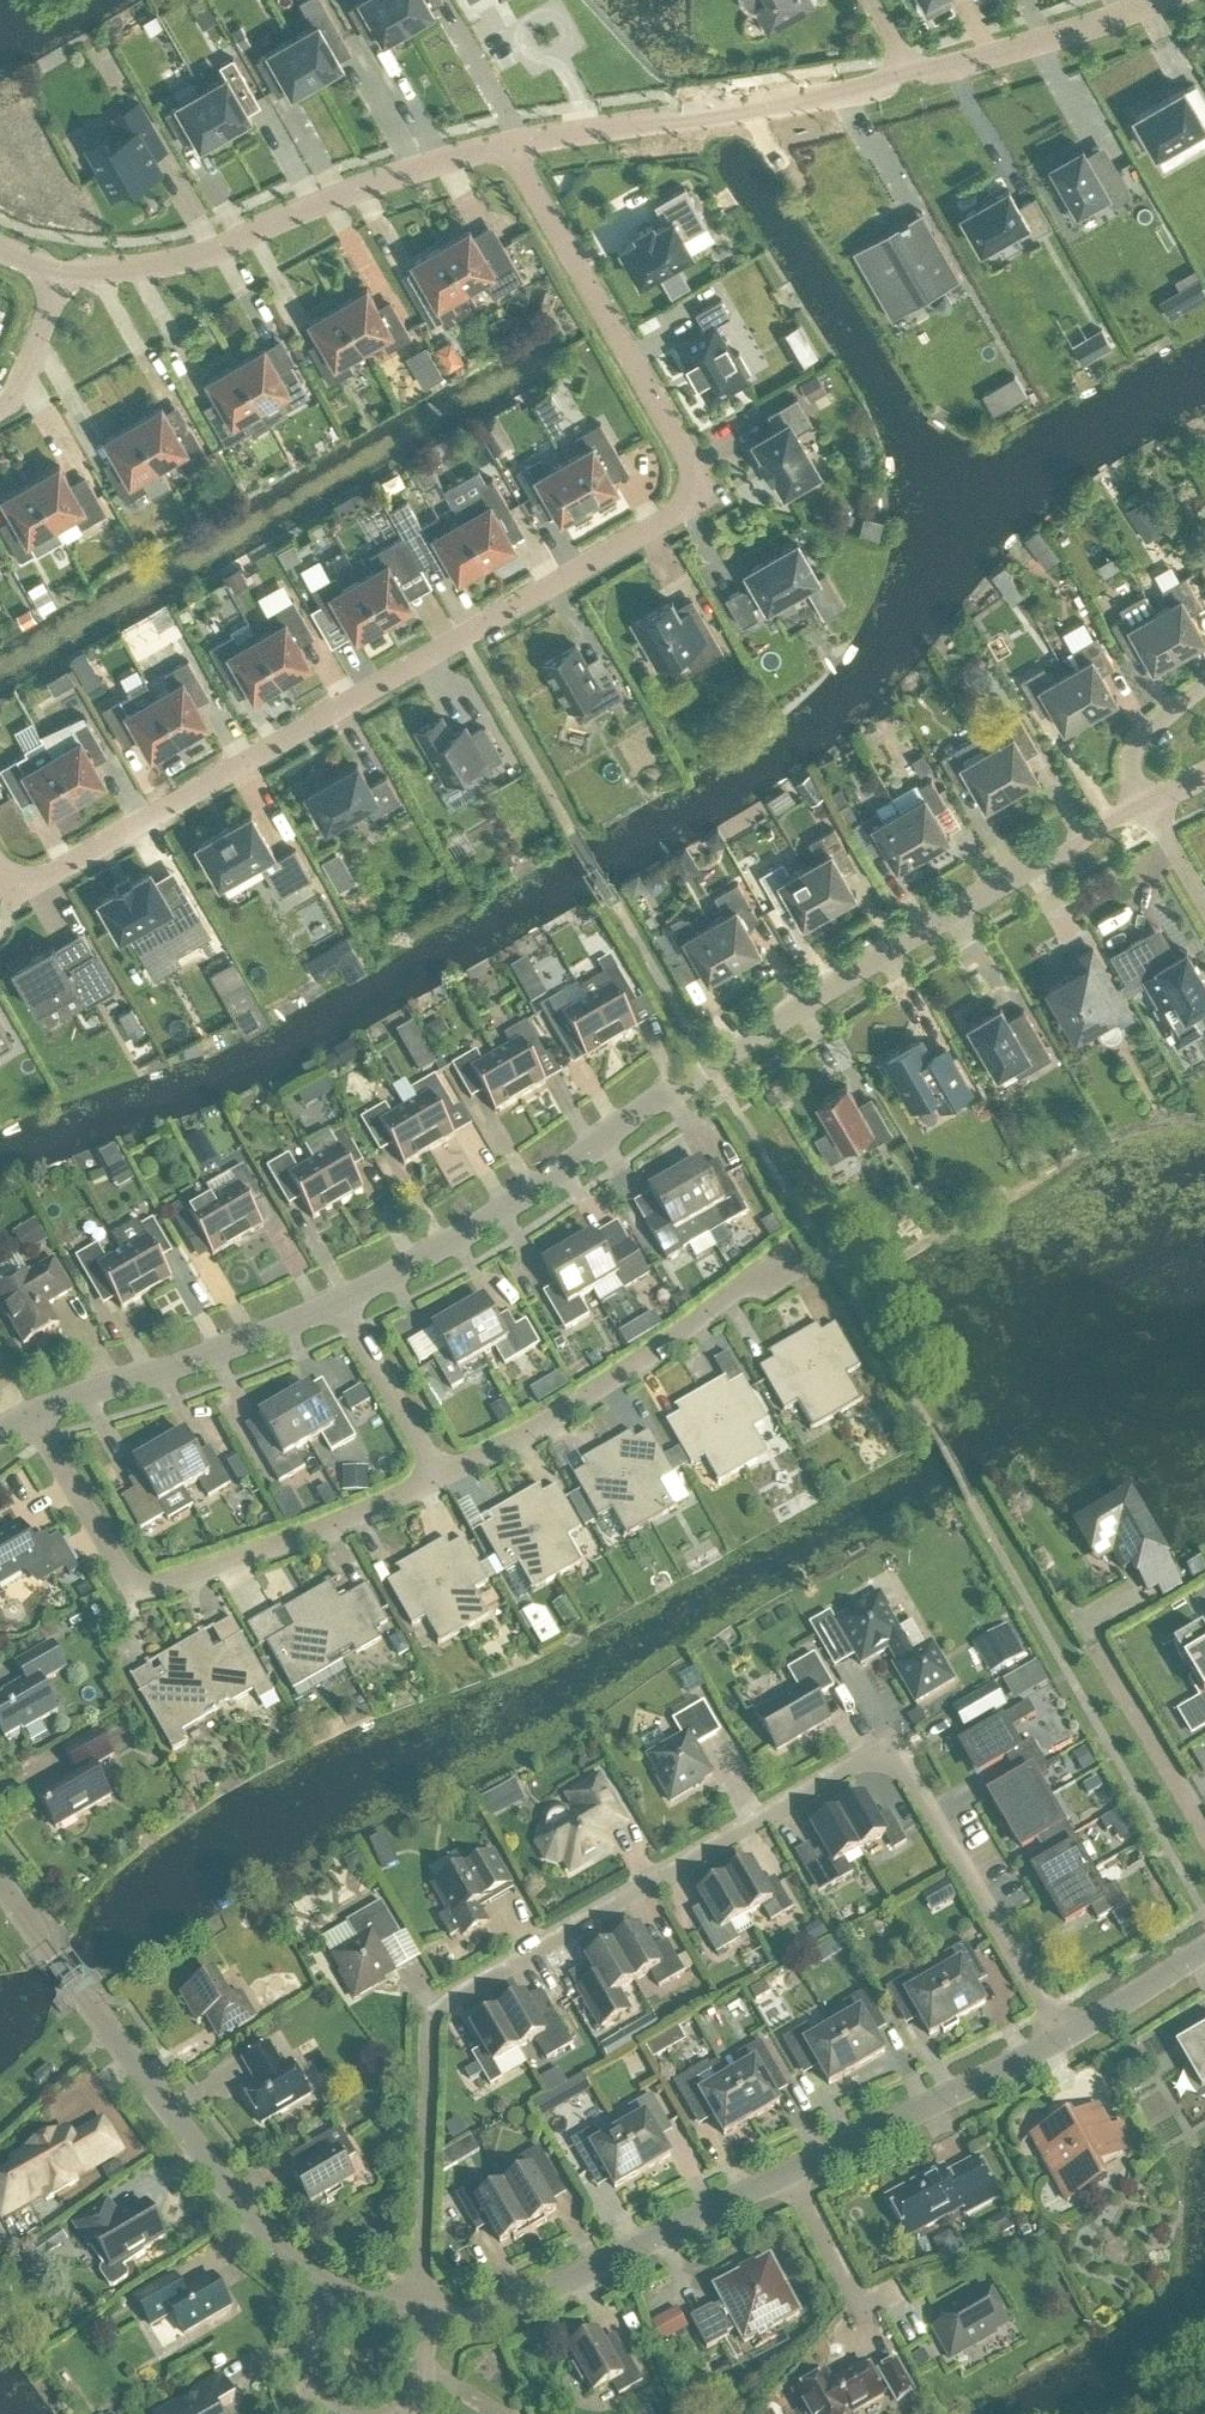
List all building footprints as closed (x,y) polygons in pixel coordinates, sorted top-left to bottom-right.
[(189,2),(196,14),(210,6),(207,0),(192,0),(189,2)] [(332,15),(324,0),(306,0),(319,22),(294,35),(321,81),(339,71),(336,66),(342,62),(336,53),(349,45),(332,15)] [(396,0),(356,0),(349,4),(367,35),(380,28),(385,37),(392,34),(395,39),(412,28),(396,0)] [(412,28),(430,18),(427,13),(433,10),(428,0),(396,0),(412,28)] [(747,3),(750,6),(753,7),(759,9),(770,27),(811,3),(809,0),(744,0),(747,3)] [(927,11),(947,0),(921,0),(927,11)] [(242,46),(251,41),(240,24),(232,28),(242,46)] [(321,81),(294,35),(270,50),(270,51),(257,58),(275,88),(288,81),(293,90),(300,87),(303,92),(321,81)] [(203,88),(229,134),(247,124),(244,118),(251,115),(245,105),(258,98),(234,55),(220,63),(227,74),(203,88)] [(1134,115),(1136,117),(1139,122),(1132,126),(1142,144),(1149,140),(1155,149),(1154,150),(1156,152),(1158,151),(1158,150),(1174,141),(1183,156),(1204,143),(1204,105),(1197,109),(1186,89),(1186,88),(1184,86),(1182,87),(1182,88),(1137,114),(1137,113),(1134,115)] [(208,139),(211,144),(229,134),(203,88),(178,102),(179,103),(166,111),(183,141),(196,133),(202,143),(208,139)] [(144,176),(147,181),(164,171),(143,136),(156,129),(139,100),(114,114),(121,125),(123,124),(128,132),(113,141),(108,132),(88,143),(101,167),(98,169),(112,192),(133,180),(135,182),(144,176)] [(1064,200),(1075,219),(1094,208),(1090,202),(1107,192),(1113,202),(1131,192),(1115,162),(1098,172),(1082,145),(1051,163),(1070,196),(1064,200)] [(640,236),(622,246),(626,254),(622,256),(633,274),(637,272),(641,279),(692,250),(685,237),(708,224),(685,185),(655,202),(665,221),(656,227),(653,222),(637,231),(640,236)] [(1018,204),(1008,187),(992,197),(991,195),(989,196),(990,198),(981,203),(980,202),(978,203),(979,204),(963,213),(981,247),(1026,222),(1033,234),(1051,224),(1035,195),(1018,204)] [(945,285),(960,277),(934,231),(921,239),(908,217),(853,249),(891,316),(893,315),(881,295),(909,279),(919,295),(943,281),(945,285)] [(470,227),(442,244),(467,287),(484,277),(494,295),(524,278),(503,241),(484,252),(470,227)] [(527,246),(534,242),(528,231),(521,235),(527,246)] [(467,287),(442,244),(413,260),(428,285),(413,293),(431,324),(456,310),(449,297),(467,287)] [(1194,302),(1204,296),(1204,287),(1198,275),(1183,284),(1194,302)] [(367,286),(339,303),(364,346),(382,336),(389,348),(412,335),(394,304),(382,311),(367,286)] [(699,381),(709,399),(747,378),(745,373),(751,370),(740,350),(734,354),(716,322),(731,313),(721,296),(696,311),(706,327),(677,343),(688,362),(687,363),(698,381),(699,381)] [(364,346),(339,303),(311,319),(325,343),(313,351),(331,382),(354,368),(347,356),(364,346)] [(519,328),(512,315),(502,313),(491,320),(501,338),(519,328)] [(573,333),(580,329),(576,321),(568,325),(573,333)] [(1101,326),(1086,334),(1097,353),(1111,344),(1101,326)] [(448,367),(463,359),(450,336),(436,345),(448,367)] [(817,354),(809,340),(790,351),(798,365),(817,354)] [(407,355),(424,385),(444,374),(427,344),(407,355)] [(265,345),(237,362),(262,405),(279,395),(286,407),(310,394),(292,363),(279,370),(265,345)] [(262,405),(237,362),(208,378),(223,402),(208,411),(226,442),(252,427),(244,415),(262,405)] [(817,372),(802,381),(812,396),(826,387),(817,372)] [(998,383),(1009,403),(1026,394),(1014,374),(998,383)] [(785,490),(788,488),(787,488),(816,471),(819,470),(817,467),(796,431),(813,421),(797,395),(768,412),(777,427),(758,438),(758,437),(755,439),(757,441),(766,456),(762,459),(771,474),(775,472),(784,487),(783,487),(785,490)] [(163,404),(134,420),(159,464),(177,454),(187,471),(210,458),(189,421),(177,429),(163,404)] [(159,464),(134,420),(106,437),(120,461),(108,469),(126,500),(149,486),(153,493),(171,483),(159,464)] [(604,461),(619,452),(601,421),(575,436),(582,448),(565,458),(590,502),(618,485),(604,461)] [(491,446),(506,437),(498,423),(483,432),(491,446)] [(480,473),(495,464),(488,452),(473,461),(480,473)] [(590,502),(565,458),(547,468),(540,456),(517,469),(535,500),(547,493),(561,518),(590,502)] [(74,488),(60,463),(32,480),(56,523),(74,513),(81,526),(107,511),(89,480),(74,488)] [(455,504),(462,517),(487,560),(516,544),(501,519),(514,512),(493,476),(479,484),(482,489),(455,504)] [(56,523),(32,480),(3,496),(18,521),(3,529),(21,560),(46,546),(39,533),(56,523)] [(390,505),(370,515),(380,535),(400,525),(390,505)] [(438,514),(415,528),(404,534),(422,565),(445,552),(459,577),(487,560),(462,517),(445,527),(438,514)] [(1152,538),(1164,526),(1153,515),(1141,527),(1152,538)] [(394,540),(370,553),(378,566),(360,576),(385,619),(413,603),(399,578),(412,571),(422,565),(404,534),(394,540)] [(726,596),(742,624),(759,615),(753,605),(764,598),(768,604),(818,576),(797,540),(748,569),(755,581),(743,588),(742,586),(726,596)] [(1045,573),(1057,558),(1045,547),(1032,563),(1045,573)] [(1113,569),(1122,564),(1116,553),(1107,558),(1113,569)] [(322,555),(306,566),(318,583),(334,572),(322,555)] [(235,590),(248,583),(238,565),(225,573),(235,590)] [(385,619),(360,576),(343,586),(336,573),(312,587),(330,618),(343,611),(357,635),(385,619)] [(1155,610),(1179,652),(1204,637),(1204,635),(1190,612),(1203,605),(1185,574),(1162,588),(1170,602),(1155,610)] [(1013,594),(1022,587),(1012,575),(1003,582),(1013,594)] [(37,582),(45,602),(56,597),(48,578),(37,582)] [(1148,590),(1125,603),(1135,619),(1158,606),(1148,590)] [(845,604),(839,594),(819,605),(825,615),(845,604)] [(275,625),(258,635),(283,678),(311,662),(297,637),(312,629),(294,597),(268,612),(275,625)] [(657,664),(668,658),(671,663),(689,653),(696,665),(723,649),(703,613),(686,623),(672,598),(632,621),(657,664)] [(184,620),(194,614),(188,604),(178,610),(184,620)] [(23,625),(36,617),(29,606),(16,613),(23,625)] [(1179,652),(1155,610),(1130,624),(1124,615),(1111,622),(1126,648),(1139,641),(1152,665),(1151,666),(1152,667),(1179,652)] [(1096,627),(1101,624),(1095,613),(1086,618),(1091,626),(1094,624),(1096,627)] [(283,678),(258,635),(240,645),(233,632),(210,646),(228,677),(240,670),(254,695),(283,678)] [(1096,634),(1072,648),(1080,662),(1066,670),(1090,712),(1118,696),(1117,694),(1115,695),(1101,672),(1114,665),(1096,634)] [(544,660),(569,703),(591,690),(600,707),(623,694),(606,663),(593,671),(577,642),(544,660)] [(92,684),(105,677),(89,648),(76,655),(92,684)] [(173,684),(156,694),(180,737),(208,721),(194,696),(207,689),(189,658),(165,671),(173,684)] [(64,689),(81,674),(74,665),(56,680),(64,689)] [(1090,712),(1066,670),(1051,679),(1043,665),(1020,678),(1037,708),(1050,701),(1064,725),(1062,726),(1063,728),(1090,712)] [(180,737),(156,694),(138,704),(131,692),(103,707),(121,739),(138,729),(152,754),(180,737)] [(1002,740),(987,748),(1011,789),(1039,774),(1038,772),(1036,773),(1022,749),(1035,742),(1017,712),(993,725),(1002,740)] [(441,714),(417,728),(450,786),(502,756),(485,725),(470,734),(465,724),(451,732),(441,714)] [(70,743),(53,753),(78,796),(106,780),(92,755),(104,748),(86,717),(63,731),(70,743)] [(1011,789),(987,748),(973,756),(964,742),(941,755),(959,786),(971,779),(985,802),(983,803),(984,805),(1011,789)] [(78,796),(53,753),(35,763),(28,751),(1,766),(19,798),(35,788),(49,813),(78,796)] [(358,762),(308,791),(310,795),(306,797),(316,814),(320,812),(327,824),(366,802),(373,814),(401,798),(386,773),(370,783),(358,762)] [(824,793),(810,772),(798,780),(812,801),(824,793)] [(924,794),(899,809),(923,850),(950,834),(949,833),(948,834),(934,811),(947,803),(931,777),(918,785),(924,794)] [(923,850),(899,809),(884,818),(878,808),(855,821),(871,847),(883,840),(896,863),(895,864),(896,866),(923,850)] [(279,893),(311,875),(296,847),(276,858),(272,851),(273,850),(253,814),(252,812),(250,813),(231,825),(230,824),(229,825),(229,826),(222,830),(222,829),(220,830),(220,831),(201,842),(200,842),(198,843),(200,844),(220,880),(260,857),(265,865),(264,865),(279,893)] [(820,857),(805,865),(829,907),(857,891),(856,889),(854,890),(841,867),(853,860),(833,825),(810,839),(820,857)] [(712,849),(726,841),(718,826),(704,834),(712,849)] [(346,846),(326,855),(341,886),(360,877),(346,846)] [(829,907),(805,865),(791,873),(783,860),(759,873),(777,903),(789,896),(803,920),(801,921),(802,922),(829,907)] [(130,927),(137,940),(163,926),(167,933),(200,914),(184,885),(165,896),(151,871),(102,899),(106,905),(103,907),(111,922),(115,920),(122,932),(130,927)] [(631,896),(647,887),(639,872),(623,881),(631,896)] [(725,912),(710,921),(734,962),(762,947),(761,945),(759,946),(746,922),(758,915),(738,881),(715,894),(725,912)] [(734,962),(710,921),(697,928),(688,914),(680,913),(661,923),(682,959),(694,952),(708,975),(706,976),(707,978),(734,962)] [(1126,945),(1160,1003),(1156,1005),(1170,1029),(1173,1027),(1171,1022),(1204,1002),(1204,980),(1186,948),(1163,962),(1146,933),(1126,945)] [(347,934),(304,959),(315,977),(338,963),(357,952),(347,934)] [(116,986),(94,949),(67,965),(56,945),(53,941),(12,965),(37,1009),(40,1007),(77,986),(86,1001),(87,1003),(116,986)] [(1111,1036),(1116,1035),(1119,1031),(1121,1027),(1119,1021),(1132,1014),(1092,946),(1071,958),(1077,969),(1048,985),(1076,1033),(1096,1021),(1102,1031),(1106,1035),(1111,1036)] [(347,979),(367,968),(357,952),(338,963),(347,979)] [(248,1031),(274,1019),(243,953),(217,966),(248,1031)] [(549,986),(564,977),(552,956),(537,965),(549,986)] [(580,993),(587,1006),(612,1048),(637,1033),(622,1008),(634,1001),(610,960),(598,968),(604,978),(580,993)] [(535,1006),(552,998),(533,962),(517,970),(535,1006)] [(612,1048),(587,1006),(572,1015),(563,998),(540,1011),(560,1045),(572,1037),(587,1062),(612,1048)] [(142,1021),(132,1005),(120,1012),(129,1028),(142,1021)] [(1051,1054),(1024,1007),(1007,1017),(1000,1005),(969,1023),(998,1071),(1012,1063),(1018,1074),(1051,1054)] [(13,1042),(0,1019),(0,1050),(13,1042)] [(511,1050),(496,1059),(520,1101),(546,1086),(531,1061),(543,1054),(527,1026),(505,1039),(511,1050)] [(929,1055),(919,1037),(885,1056),(913,1105),(935,1093),(942,1105),(970,1090),(945,1046),(929,1055)] [(345,1071),(363,1060),(354,1045),(336,1056),(337,1058),(345,1071)] [(413,1058),(424,1075),(437,1068),(426,1050),(413,1058)] [(520,1101),(496,1059),(482,1067),(476,1056),(452,1069),(469,1098),(481,1090),(496,1116),(520,1101)] [(329,1080),(345,1071),(337,1059),(337,1058),(321,1067),(329,1080)] [(313,1063),(300,1070),(307,1081),(319,1074),(313,1063)] [(418,1105),(405,1112),(430,1154),(454,1140),(440,1115),(452,1108),(435,1079),(411,1094),(418,1105)] [(868,1145),(892,1131),(874,1100),(861,1107),(847,1083),(818,1100),(832,1124),(843,1143),(844,1142),(861,1132),(868,1145)] [(781,1095),(775,1084),(765,1089),(772,1100),(781,1095)] [(430,1154),(405,1112),(391,1121),(385,1109),(361,1123),(378,1151),(390,1144),(404,1169),(430,1154)] [(844,1142),(843,1143),(832,1124),(814,1135),(829,1160),(848,1149),(844,1142)] [(304,1149),(314,1166),(339,1207),(363,1193),(349,1168),(361,1161),(344,1133),(332,1140),(329,1134),(304,1149)] [(198,1174),(216,1163),(202,1137),(183,1148),(198,1174)] [(456,1166),(449,1149),(437,1155),(450,1185),(474,1175),(467,1161),(456,1166)] [(339,1207),(314,1166),(299,1174),(289,1158),(267,1171),(286,1204),(299,1197),(313,1222),(339,1207)] [(699,1166),(674,1180),(707,1236),(722,1227),(723,1230),(748,1216),(729,1184),(715,1193),(699,1166)] [(239,1189),(214,1203),(238,1245),(263,1230),(249,1205),(261,1198),(245,1170),(232,1177),(239,1189)] [(707,1236),(674,1180),(649,1195),(665,1221),(648,1231),(667,1263),(695,1246),(694,1244),(707,1236)] [(194,1199),(170,1213),(194,1254),(206,1247),(213,1259),(238,1245),(214,1203),(201,1211),(194,1199)] [(138,1225),(112,1240),(122,1256),(146,1298),(172,1283),(158,1258),(170,1251),(153,1223),(141,1230),(138,1225)] [(26,1257),(48,1245),(36,1224),(14,1236),(26,1257)] [(623,1292),(645,1280),(626,1248),(614,1255),(614,1256),(617,1260),(609,1265),(593,1238),(565,1255),(590,1297),(616,1281),(623,1292)] [(122,1312),(146,1298),(122,1256),(108,1265),(98,1248),(76,1261),(95,1294),(107,1287),(122,1312)] [(576,1305),(590,1297),(565,1255),(544,1268),(559,1294),(547,1301),(565,1333),(586,1321),(576,1305)] [(59,1328),(48,1309),(73,1294),(55,1263),(30,1277),(29,1276),(0,1293),(0,1307),(24,1348),(59,1328)] [(679,1315),(693,1307),(686,1295),(672,1303),(679,1315)] [(483,1303),(458,1317),(483,1359),(495,1352),(505,1368),(540,1348),(529,1329),(519,1335),(511,1322),(499,1330),(483,1303)] [(633,1347),(667,1325),(659,1311),(624,1333),(633,1347)] [(458,1373),(483,1359),(458,1317),(433,1332),(449,1359),(437,1366),(452,1392),(465,1385),(458,1373)] [(837,1418),(864,1403),(863,1402),(860,1403),(846,1379),(860,1371),(836,1328),(815,1340),(811,1332),(793,1342),(837,1418)] [(810,1434),(837,1418),(793,1342),(776,1352),(780,1360),(759,1372),(784,1415),(798,1406),(812,1431),(810,1432),(810,1434)] [(744,1472),(771,1457),(770,1455),(767,1457),(753,1432),(767,1424),(743,1381),(722,1393),(718,1386),(700,1396),(744,1472)] [(354,1411),(375,1403),(368,1386),(348,1395),(354,1411)] [(537,1405),(549,1398),(542,1386),(530,1393),(537,1405)] [(309,1390),(284,1405),(309,1447),(322,1439),(331,1455),(356,1441),(337,1410),(325,1417),(309,1390)] [(717,1487),(744,1472),(700,1396),(683,1406),(687,1414),(666,1425),(691,1468),(705,1460),(719,1485),(717,1486),(717,1487)] [(499,1429),(514,1421),(504,1403),(489,1412),(499,1429)] [(296,1454),(309,1447),(284,1405),(259,1419),(275,1446),(261,1454),(279,1486),(305,1471),(296,1454)] [(651,1526),(678,1510),(677,1509),(674,1510),(660,1486),(674,1478),(650,1435),(629,1447),(625,1440),(607,1450),(651,1526)] [(185,1436),(160,1451),(184,1493),(199,1484),(208,1500),(230,1487),(212,1456),(200,1463),(185,1436)] [(624,1541),(651,1526),(607,1450),(590,1460),(594,1467),(573,1479),(598,1522),(612,1514),(626,1538),(624,1540),(624,1541)] [(184,1493),(160,1451),(135,1465),(150,1492),(138,1499),(153,1526),(178,1511),(171,1500),(184,1493)] [(673,1457),(681,1470),(685,1468),(678,1455),(673,1457)] [(673,1457),(669,1460),(676,1473),(681,1470),(673,1457)] [(232,1463),(242,1483),(251,1479),(241,1458),(232,1463)] [(368,1495),(368,1471),(343,1471),(343,1495),(368,1495)] [(326,1510),(336,1504),(327,1489),(317,1495),(326,1510)] [(558,1580),(585,1565),(584,1563),(582,1565),(568,1540),(582,1532),(557,1489),(536,1501),(532,1494),(515,1504),(558,1580)] [(594,1525),(577,1495),(573,1498),(590,1527),(594,1525)] [(585,1530),(590,1527),(573,1498),(568,1500),(585,1530)] [(1138,1577),(1148,1594),(1156,1589),(1163,1602),(1182,1591),(1175,1578),(1165,1562),(1166,1561),(1129,1499),(1077,1530),(1092,1556),(1108,1547),(1124,1574),(1132,1569),(1137,1578),(1138,1577)] [(531,1595),(558,1580),(515,1504),(497,1514),(501,1521),(481,1533),(505,1576),(519,1568),(533,1592),(531,1594),(531,1595)] [(134,1508),(125,1513),(133,1525),(142,1520),(134,1508)] [(22,1529),(0,1542),(0,1585),(28,1569),(44,1585),(66,1572),(70,1579),(80,1573),(77,1566),(79,1565),(66,1542),(63,1544),(61,1541),(37,1555),(22,1529)] [(465,1633),(492,1618),(491,1617),(489,1618),(475,1593),(488,1585),(464,1542),(443,1554),(439,1547),(421,1557),(465,1633)] [(205,1553),(212,1551),(209,1544),(203,1546),(205,1553)] [(438,1648),(465,1633),(421,1557),(404,1567),(408,1574),(387,1586),(412,1629),(426,1621),(440,1646),(438,1647),(438,1648)] [(357,1657),(382,1643),(381,1642),(380,1642),(374,1632),(387,1625),(367,1590),(370,1589),(369,1588),(340,1604),(330,1587),(307,1600),(340,1658),(353,1650),(357,1657)] [(901,1682),(916,1707),(954,1685),(940,1659),(934,1663),(917,1634),(904,1641),(887,1613),(889,1611),(880,1595),(864,1605),(865,1607),(835,1625),(830,1616),(809,1629),(819,1645),(840,1633),(861,1668),(889,1652),(905,1680),(901,1682)] [(294,1693),(331,1672),(327,1665),(340,1658),(307,1600),(284,1613),(294,1631),(265,1647),(266,1649),(268,1647),(294,1693)] [(553,1609),(567,1633),(580,1625),(565,1601),(553,1609)] [(1202,1631),(1173,1648),(1193,1681),(1189,1683),(1204,1710),(1204,1636),(1202,1631)] [(990,1678),(1015,1663),(998,1634),(974,1648),(990,1678)] [(398,1660),(410,1653),(401,1636),(389,1643),(398,1660)] [(232,1707),(255,1694),(261,1705),(275,1697),(242,1640),(244,1639),(243,1638),(214,1654),(204,1637),(181,1650),(214,1708),(228,1700),(232,1707)] [(67,1671),(52,1646),(16,1667),(27,1685),(0,1701),(0,1732),(6,1742),(23,1732),(24,1734),(58,1715),(42,1686),(67,1671)] [(181,1736),(205,1722),(201,1715),(214,1708),(181,1650),(158,1663),(168,1681),(139,1697),(140,1699),(141,1698),(173,1755),(187,1747),(181,1736)] [(817,1700),(834,1691),(814,1658),(788,1674),(799,1692),(755,1717),(777,1755),(831,1723),(817,1700)] [(1036,1665),(1021,1674),(1033,1694),(1048,1685),(1036,1665)] [(918,1726),(952,1706),(946,1694),(911,1714),(918,1726)] [(704,1706),(673,1724),(682,1740),(668,1749),(659,1734),(641,1745),(649,1759),(648,1760),(659,1781),(657,1782),(671,1805),(704,1786),(702,1784),(713,1778),(697,1749),(721,1735),(704,1706)] [(1017,1752),(1007,1735),(1036,1718),(1028,1706),(992,1726),(995,1731),(963,1750),(978,1777),(1006,1761),(1012,1772),(1010,1773),(1011,1773),(1011,1774),(1013,1773),(1019,1784),(1046,1768),(1039,1757),(1032,1744),(1017,1752)] [(65,1754),(76,1773),(36,1796),(57,1831),(111,1800),(94,1771),(113,1760),(98,1735),(65,1754)] [(1083,1776),(1095,1769),(1084,1751),(1072,1758),(1083,1776)] [(1046,1803),(1036,1785),(1051,1776),(1046,1768),(1019,1784),(992,1800),(1007,1826),(1046,1803)] [(539,1846),(548,1861),(560,1864),(564,1862),(571,1874),(593,1862),(590,1858),(601,1851),(604,1839),(612,1834),(608,1825),(621,1818),(599,1781),(567,1800),(575,1813),(573,1822),(558,1831),(551,1829),(546,1832),(542,1835),(539,1846)] [(1088,1799),(1102,1791),(1096,1781),(1082,1789),(1088,1799)] [(488,1816),(502,1809),(495,1796),(481,1803),(488,1816)] [(864,1800),(838,1816),(860,1853),(877,1883),(915,1861),(891,1820),(879,1827),(864,1800)] [(1046,1803),(1007,1826),(1022,1851),(1039,1841),(1047,1854),(1045,1856),(1074,1839),(1065,1824),(1060,1827),(1046,1803)] [(808,1848),(795,1856),(814,1888),(826,1881),(831,1890),(853,1877),(844,1862),(860,1853),(838,1816),(812,1831),(825,1852),(814,1858),(808,1848)] [(1114,1851),(1134,1840),(1121,1818),(1101,1829),(1114,1851)] [(1035,1875),(1050,1900),(1090,1877),(1075,1853),(1080,1850),(1074,1839),(1045,1856),(1046,1857),(1048,1856),(1053,1864),(1035,1875)] [(379,1874),(403,1867),(397,1848),(373,1856),(379,1874)] [(352,1879),(366,1871),(358,1857),(344,1865),(352,1879)] [(461,1935),(463,1939),(487,1925),(477,1908),(487,1902),(489,1906),(514,1892),(493,1857),(470,1870),(469,1868),(434,1889),(449,1915),(439,1921),(451,1941),(461,1935)] [(751,1867),(725,1882),(747,1919),(772,1904),(781,1919),(793,1912),(778,1886),(766,1893),(751,1867)] [(1050,1900),(1065,1926),(1078,1919),(1085,1931),(1110,1916),(1127,1907),(1115,1887),(1100,1896),(1090,1877),(1050,1900)] [(731,1928),(747,1919),(725,1882),(699,1897),(714,1923),(701,1931),(716,1957),(739,1943),(731,1928)] [(934,1890),(945,1908),(955,1902),(957,1901),(946,1883),(944,1884),(934,1890)] [(401,1938),(382,1905),(347,1925),(348,1927),(322,1942),(332,1959),(342,1976),(339,1977),(354,2003),(375,1991),(373,1989),(396,1976),(381,1950),(401,1938)] [(1119,1932),(1136,1922),(1129,1909),(1112,1919),(1119,1932)] [(639,1932),(613,1947),(634,1984),(650,1975),(659,1990),(685,1975),(670,1949),(654,1958),(639,1932)] [(839,1940),(827,1947),(834,1960),(847,1953),(839,1940)] [(951,1971),(933,1981),(958,2024),(985,2007),(972,1984),(984,1976),(966,1945),(944,1958),(951,1971)] [(619,1994),(634,1984),(613,1947),(587,1962),(602,1989),(583,2000),(601,2031),(621,2019),(618,2014),(627,2009),(619,1994)] [(182,1998),(198,2024),(207,2019),(220,2041),(255,2021),(241,1997),(231,2004),(216,1978),(182,1998)] [(958,2024),(933,1981),(915,1992),(908,1979),(886,1992),(904,2023),(916,2016),(930,2040),(941,2033),(944,2038),(959,2029),(956,2024),(958,2024)] [(850,2020),(833,2030),(857,2072),(885,2056),(871,2033),(883,2025),(865,1994),(843,2007),(850,2020)] [(524,1999),(498,2014),(520,2052),(536,2042),(547,2062),(573,2047),(555,2016),(539,2026),(524,1999)] [(494,2067),(520,2052),(498,2014),(472,2030),(487,2056),(476,2063),(478,2067),(483,2076),(491,2088),(503,2082),(494,2067)] [(857,2072),(833,2030),(815,2040),(807,2028),(783,2042),(801,2073),(816,2065),(829,2089),(857,2072)] [(653,2063),(686,2043),(678,2030),(645,2049),(653,2063)] [(607,2062),(621,2054),(608,2031),(594,2039),(607,2062)] [(1204,2092),(1204,2032),(1175,2049),(1202,2094),(1204,2092)] [(745,2070),(727,2081),(752,2123),(780,2107),(766,2083),(779,2076),(760,2045),(738,2058),(745,2070)] [(283,2069),(270,2047),(243,2063),(256,2085),(242,2093),(262,2127),(311,2099),(291,2065),(283,2069)] [(591,2073),(605,2064),(596,2050),(582,2058),(591,2073)] [(752,2123),(727,2081),(718,2065),(709,2069),(708,2066),(674,2086),(696,2124),(711,2116),(724,2139),(752,2123)] [(471,2084),(483,2076),(478,2067),(465,2074),(471,2084)] [(583,2078),(568,2087),(576,2102),(592,2093),(583,2078)] [(327,2111),(340,2104),(334,2095),(322,2102),(327,2111)] [(636,2123),(619,2134),(643,2176),(671,2160),(657,2136),(670,2129),(651,2098),(629,2111),(636,2123)] [(547,2099),(533,2107),(542,2122),(556,2113),(547,2099)] [(1081,2138),(1072,2122),(1070,2117),(1032,2138),(1068,2205),(1106,2184),(1098,2170),(1123,2157),(1109,2131),(1106,2125),(1081,2138)] [(336,2125),(319,2135),(322,2140),(339,2130),(336,2125)] [(33,2196),(43,2198),(47,2204),(76,2187),(72,2180),(118,2153),(103,2126),(69,2145),(59,2142),(55,2136),(28,2152),(30,2155),(18,2162),(21,2168),(0,2181),(0,2199),(7,2211),(33,2196)] [(328,2206),(345,2196),(342,2191),(354,2184),(344,2166),(356,2158),(340,2131),(309,2149),(319,2166),(294,2180),(311,2209),(325,2201),(328,2206)] [(643,2176),(619,2134),(601,2144),(593,2132),(571,2145),(589,2176),(602,2169),(615,2192),(643,2176)] [(522,2177),(504,2188),(531,2235),(547,2225),(545,2221),(556,2214),(542,2190),(557,2181),(539,2151),(514,2165),(522,2177)] [(451,2152),(443,2157),(444,2174),(444,2175),(451,2171),(460,2166),(451,2152)] [(950,2182),(943,2170),(887,2201),(908,2240),(910,2239),(904,2230),(920,2221),(924,2228),(928,2230),(942,2222),(943,2218),(962,2208),(966,2216),(998,2199),(978,2162),(976,2162),(979,2167),(950,2182)] [(119,2164),(103,2173),(110,2185),(126,2176),(119,2164)] [(531,2235),(504,2188),(486,2198),(479,2186),(456,2199),(474,2230),(487,2223),(501,2246),(512,2240),(515,2244),(531,2235)] [(146,2206),(129,2217),(121,2222),(108,2204),(74,2228),(90,2250),(94,2247),(108,2267),(102,2272),(101,2276),(110,2289),(114,2289),(128,2280),(128,2276),(125,2271),(147,2255),(146,2252),(166,2240),(146,2206)] [(1015,2231),(1007,2216),(985,2227),(993,2242),(1015,2231)] [(35,2268),(69,2244),(59,2231),(25,2254),(35,2268)] [(941,2263),(961,2253),(952,2234),(932,2244),(941,2263)] [(755,2270),(754,2268),(740,2276),(742,2278),(715,2292),(723,2308),(713,2313),(712,2311),(690,2322),(707,2353),(729,2342),(727,2339),(737,2334),(744,2347),(758,2340),(759,2342),(773,2335),(772,2333),(800,2318),(770,2262),(755,2270)] [(174,2278),(135,2301),(152,2329),(173,2316),(185,2337),(231,2310),(212,2278),(184,2295),(174,2278)] [(951,2362),(965,2354),(962,2350),(1007,2324),(987,2291),(960,2307),(958,2303),(939,2313),(948,2328),(935,2336),(951,2362)] [(677,2311),(650,2325),(661,2346),(688,2331),(677,2311)] [(598,2336),(569,2353),(577,2367),(572,2369),(582,2387),(587,2384),(594,2396),(612,2386),(619,2398),(643,2385),(625,2354),(612,2361),(598,2336)] [(914,2395),(896,2364),(879,2374),(897,2405),(914,2395)] [(884,2398),(865,2365),(831,2384),(827,2377),(794,2396),(804,2413),(857,2413),(884,2398)] [(171,2413),(218,2413),(236,2404),(221,2379),(194,2395),(197,2399),(171,2413)]
